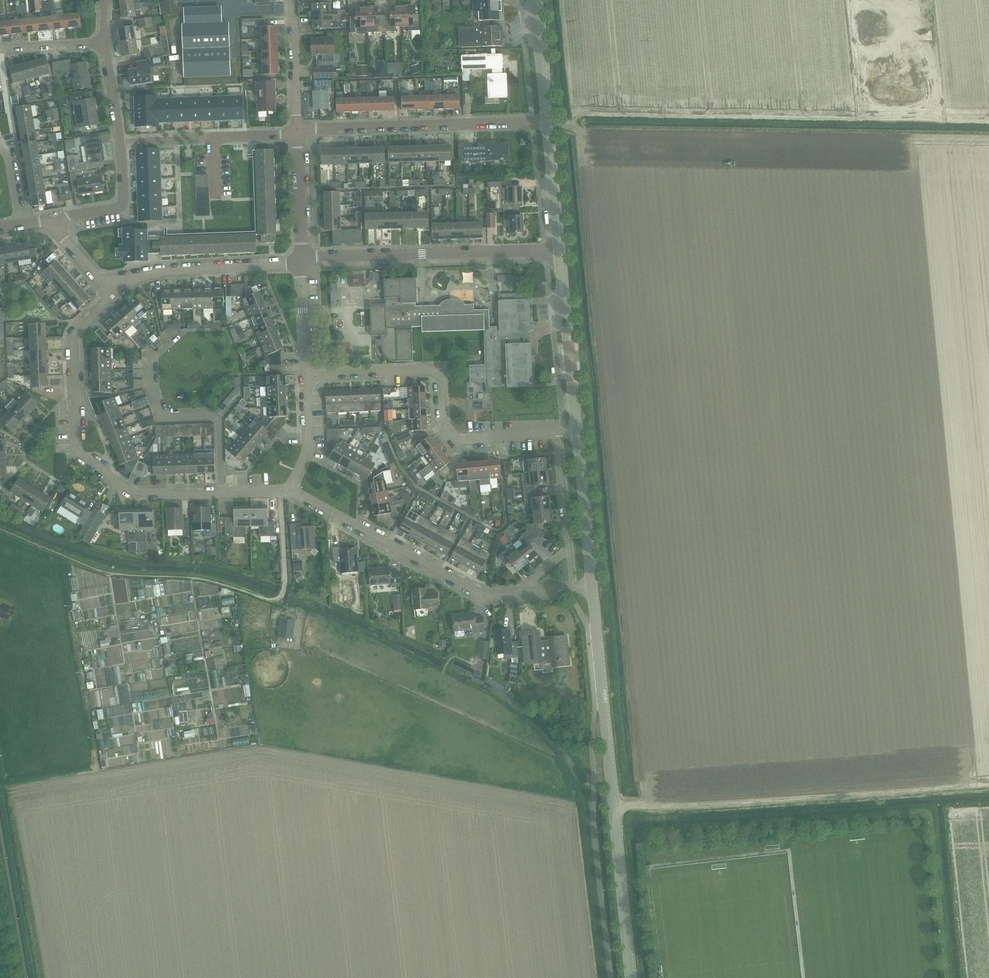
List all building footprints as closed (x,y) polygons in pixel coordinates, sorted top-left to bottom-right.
[(169,0),(159,2),(161,14),(171,13),(169,0)] [(501,11),(501,1),(498,1),(498,0),(478,0),(478,1),(473,1),(473,12),(478,12),(479,21),(499,20),(498,12),(501,11)] [(311,11),(311,16),(340,15),(340,10),(330,10),(330,4),(331,4),(331,1),(315,2),(315,4),(313,4),(313,11),(311,11)] [(136,16),(135,11),(142,10),(141,8),(146,7),(146,3),(121,7),(123,18),(136,16)] [(401,6),(402,26),(408,26),(409,31),(418,31),(418,17),(413,17),(413,5),(401,6)] [(385,18),(385,32),(396,32),(396,27),(402,26),(401,6),(390,6),(391,18),(385,18)] [(64,16),(65,29),(80,27),(78,14),(77,7),(71,8),(72,15),(64,16)] [(183,41),(183,42),(184,78),(230,76),(229,24),(220,24),(219,7),(184,9),(185,25),(182,25),(183,41)] [(362,28),(368,28),(367,7),(356,8),(356,19),(350,19),(351,33),(362,33),(362,28)] [(367,7),(368,28),(374,27),(374,32),(385,32),(385,18),(379,18),(378,7),(367,7)] [(340,21),(340,15),(311,16),(311,21),(314,21),(314,29),(331,28),(330,21),(340,21)] [(50,17),(51,30),(65,29),(64,16),(50,17)] [(36,19),(37,32),(51,30),(50,17),(36,19)] [(139,19),(140,29),(153,27),(152,17),(139,19)] [(22,20),(23,34),(37,32),(36,19),(22,20)] [(8,22),(9,35),(23,34),(22,20),(8,22)] [(9,35),(8,22),(0,23),(0,36),(9,35)] [(481,27),(461,28),(461,48),(482,47),(503,46),(502,26),(481,27)] [(118,29),(120,43),(136,41),(134,27),(118,29)] [(261,28),(262,40),(277,39),(277,27),(261,28)] [(312,55),(334,54),(334,38),(312,39),(312,55)] [(262,40),(262,51),(278,51),(277,39),(262,40)] [(138,55),(136,41),(120,43),(122,57),(138,55)] [(158,57),(156,48),(143,50),(145,60),(158,57)] [(495,49),(492,49),(492,56),(462,56),(462,69),(492,68),(493,74),(489,74),(489,98),(507,98),(506,74),(502,74),(502,68),(503,68),(503,56),(495,56),(495,49)] [(262,51),(263,63),(278,63),(278,51),(262,51)] [(132,85),(149,82),(151,82),(150,75),(154,75),(153,68),(163,66),(161,58),(148,60),(149,62),(138,63),(139,70),(130,71),(132,85)] [(33,62),(38,77),(50,74),(46,59),(33,62)] [(74,90),(89,88),(86,63),(70,65),(70,60),(52,63),(54,77),(72,74),(74,90)] [(22,65),(26,80),(38,77),(33,62),(22,65)] [(263,63),(263,75),(278,75),(278,63),(263,63)] [(419,64),(411,67),(414,74),(421,71),(419,64)] [(13,84),(26,80),(22,65),(9,69),(13,84)] [(366,66),(357,66),(357,77),(367,77),(366,66)] [(337,69),(314,70),(314,77),(337,77),(337,69)] [(329,109),(328,89),(332,88),(332,81),(328,81),(315,81),(315,87),(323,87),(323,92),(314,92),(314,109),(329,109)] [(274,99),(275,99),(275,82),(257,83),(257,90),(258,90),(259,112),(275,111),(274,99)] [(38,94),(36,86),(29,87),(31,95),(38,94)] [(444,96),(444,109),(459,109),(458,95),(457,89),(452,89),(452,96),(444,96)] [(402,111),(417,110),(416,97),(408,97),(408,90),(402,90),(403,97),(402,97),(402,111)] [(379,98),(380,111),(394,111),(394,97),(393,98),(393,91),(387,91),(387,98),(379,98)] [(337,113),(352,112),(351,99),(343,99),(343,92),(337,92),(338,99),(337,99),(337,113)] [(77,128),(82,127),(97,125),(93,99),(86,100),(85,94),(69,97),(70,103),(73,103),(77,128)] [(17,96),(10,97),(12,105),(19,104),(17,96)] [(67,96),(58,97),(59,105),(68,104),(67,96)] [(158,96),(135,97),(135,112),(159,111),(158,99),(158,96)] [(242,96),(228,97),(228,120),(243,119),(242,96)] [(416,97),(417,110),(431,110),(430,96),(416,97)] [(430,96),(431,110),(444,109),(444,96),(430,96)] [(214,97),(200,98),(201,121),(215,121),(214,97)] [(228,97),(214,97),(215,121),(228,120),(228,97)] [(186,98),(172,99),(173,122),(187,122),(186,98)] [(200,98),(186,98),(187,122),(201,121),(200,98)] [(351,99),(352,112),(366,112),(365,98),(351,99)] [(365,98),(366,112),(380,111),(379,98),(365,98)] [(172,99),(158,99),(159,111),(159,123),(173,122),(172,99)] [(16,108),(18,121),(32,119),(30,106),(16,108)] [(159,111),(135,112),(136,126),(159,126),(159,123),(159,111)] [(18,121),(20,133),(34,131),(32,119),(18,121)] [(20,133),(22,145),(36,143),(34,131),(20,133)] [(99,139),(95,139),(85,141),(88,163),(103,161),(99,139)] [(22,145),(24,158),(38,155),(36,143),(22,145)] [(503,159),(508,159),(507,144),(491,144),(479,144),(479,147),(473,147),(473,145),(459,145),(459,162),(468,161),(468,160),(473,160),(473,164),(480,164),(480,160),(501,159),(501,160),(503,160),(503,159)] [(438,147),(439,162),(451,161),(451,146),(438,147)] [(401,148),(402,163),(414,162),(413,147),(401,148)] [(413,147),(414,162),(426,162),(426,147),(413,147)] [(426,147),(426,162),(439,162),(438,147),(426,147)] [(372,149),(372,164),(385,163),(384,148),(372,149)] [(389,163),(402,163),(401,148),(388,148),(389,163)] [(160,149),(137,150),(137,164),(160,164),(160,149)] [(347,150),(347,164),(360,164),(359,149),(347,150)] [(359,149),(360,164),(372,164),(372,149),(359,149)] [(256,151),(258,236),(261,236),(261,244),(275,243),(275,235),(276,235),(273,150),(256,151)] [(322,165),(335,165),(334,150),(321,150),(322,165)] [(334,150),(335,165),(347,164),(347,150),(334,150)] [(24,158),(26,170),(40,168),(38,155),(24,158)] [(69,172),(87,170),(86,164),(74,165),(73,156),(66,157),(69,172)] [(160,164),(137,164),(138,178),(161,178),(160,164)] [(26,170),(28,182),(42,180),(40,168),(26,170)] [(102,183),(104,183),(103,180),(102,181),(101,176),(77,180),(75,172),(69,173),(71,187),(77,186),(79,195),(104,191),(102,183)] [(208,175),(195,175),(196,215),(210,215),(209,199),(208,175)] [(161,178),(138,178),(138,192),(161,192),(161,178)] [(501,178),(487,178),(488,188),(502,187),(501,178)] [(58,184),(58,190),(69,188),(68,179),(62,180),(63,183),(58,184)] [(28,182),(30,194),(44,192),(42,180),(28,182)] [(61,202),(71,201),(72,201),(69,188),(58,190),(61,202)] [(504,189),(504,201),(504,210),(519,210),(520,204),(522,204),(522,188),(509,188),(504,189)] [(47,205),(44,192),(30,194),(32,207),(34,207),(39,206),(47,205)] [(161,192),(138,192),(139,207),(162,206),(161,192)] [(324,193),(325,206),(340,205),(340,193),(324,193)] [(325,206),(325,218),(340,218),(340,205),(325,206)] [(162,206),(139,207),(139,221),(162,220),(162,206)] [(384,207),(378,207),(378,215),(379,229),(391,229),(391,215),(384,215),(384,207)] [(519,211),(519,210),(504,210),(504,220),(509,220),(510,233),(523,233),(522,216),(520,216),(519,211)] [(494,211),(487,212),(487,228),(495,228),(494,211)] [(415,214),(416,228),(428,228),(428,213),(415,214)] [(391,215),(391,229),(403,228),(403,214),(391,215)] [(403,214),(403,228),(416,228),(415,214),(403,214)] [(366,215),(366,230),(379,229),(378,215),(366,215)] [(326,231),(333,231),(341,230),(340,218),(325,218),(326,231)] [(470,224),(470,239),(483,238),(483,223),(470,224)] [(433,240),(446,239),(445,224),(432,225),(433,240)] [(445,224),(446,239),(458,239),(457,224),(445,224)] [(457,224),(458,239),(470,239),(470,224),(457,224)] [(122,245),(119,245),(119,258),(122,258),(123,261),(125,261),(148,261),(148,256),(148,254),(161,253),(161,238),(150,238),(148,238),(147,230),(136,231),(136,228),(121,228),(122,245)] [(333,231),(334,244),(362,243),(362,230),(341,230),(333,231)] [(161,253),(161,256),(256,253),(255,235),(161,238),(161,253)] [(20,246),(23,261),(30,259),(31,263),(37,262),(35,249),(29,250),(28,244),(20,246)] [(7,248),(9,263),(23,261),(20,246),(7,248)] [(9,263),(7,248),(0,249),(0,264),(9,263)] [(44,272),(40,275),(49,285),(53,282),(64,271),(56,262),(44,272)] [(64,271),(53,282),(61,291),(72,281),(64,271)] [(369,272),(369,281),(379,281),(379,272),(369,272)] [(385,304),(370,305),(371,336),(381,336),(381,340),(376,340),(376,347),(381,347),(382,350),(382,352),(385,356),(388,358),(390,360),(395,361),(413,361),(412,328),(411,317),(413,317),(413,313),(411,313),(411,307),(416,307),(415,303),(417,303),(416,278),(400,279),(384,279),(384,298),(385,298),(385,304)] [(72,281),(61,291),(69,300),(81,290),(72,281)] [(203,288),(203,309),(214,309),(213,287),(203,288)] [(213,287),(214,309),(224,308),(224,287),(213,287)] [(182,289),(183,310),(193,309),(193,288),(182,289)] [(193,288),(193,309),(203,309),(203,288),(193,288)] [(242,299),(246,309),(263,302),(259,292),(254,294),(251,288),(246,288),(246,298),(242,299)] [(162,310),(173,310),(172,289),(162,289),(162,290),(156,291),(156,303),(162,303),(162,310)] [(172,289),(173,310),(183,310),(182,289),(172,289)] [(47,295),(43,290),(39,294),(43,299),(47,295)] [(81,290),(69,300),(78,310),(89,300),(81,290)] [(126,303),(140,319),(148,312),(144,308),(149,304),(139,293),(135,297),(134,296),(126,303)] [(490,330),(484,331),(485,365),(486,383),(486,388),(532,387),(531,343),(530,331),(533,331),(533,325),(530,325),(529,300),(520,300),(520,294),(498,295),(499,327),(490,328),(490,330)] [(412,328),(422,327),(423,333),(484,331),(490,330),(490,328),(489,311),(474,311),(474,305),(465,305),(465,303),(462,302),(461,301),(457,300),(454,300),(449,300),(444,302),(442,303),(440,305),(440,306),(416,307),(411,307),(411,313),(413,313),(413,317),(411,317),(412,328)] [(246,309),(250,319),(267,311),(263,302),(246,309)] [(118,310),(132,326),(140,319),(126,303),(118,310)] [(58,318),(59,317),(62,314),(59,310),(54,313),(58,318)] [(110,317),(129,338),(130,337),(125,332),(132,326),(118,310),(110,317)] [(250,319),(254,328),(271,321),(267,311),(250,319)] [(117,339),(122,334),(127,340),(129,338),(110,317),(103,324),(117,339)] [(254,328),(257,337),(275,330),(271,321),(254,328)] [(29,325),(30,338),(45,337),(44,324),(29,325)] [(104,344),(109,340),(99,329),(95,333),(104,344)] [(257,337),(261,347),(279,339),(275,330),(257,337)] [(135,341),(143,350),(149,345),(141,336),(135,341)] [(30,338),(30,350),(45,349),(45,337),(30,338)] [(268,355),(278,351),(283,349),(279,339),(261,347),(265,356),(268,355)] [(30,350),(31,362),(46,362),(45,349),(30,350)] [(92,350),(92,361),(111,360),(110,349),(92,350)] [(268,355),(269,360),(281,359),(280,354),(279,354),(278,351),(268,355)] [(92,361),(92,372),(111,371),(111,360),(92,361)] [(31,362),(31,375),(46,374),(46,362),(31,362)] [(485,365),(469,366),(470,384),(486,383),(485,365)] [(92,372),(93,382),(111,382),(111,371),(92,372)] [(47,387),(46,374),(31,375),(32,388),(47,387)] [(266,377),(266,387),(285,386),(285,376),(266,377)] [(112,393),(111,382),(93,382),(93,393),(112,393)] [(266,387),(267,397),(286,396),(285,386),(266,387)] [(408,387),(408,398),(426,398),(425,387),(408,387)] [(358,390),(359,412),(370,412),(369,389),(358,390)] [(369,389),(370,412),(381,411),(380,389),(369,389)] [(336,391),(337,413),(348,413),(347,390),(336,391)] [(347,390),(348,413),(359,412),(358,390),(347,390)] [(325,391),(326,414),(337,413),(336,391),(325,391)] [(231,393),(227,398),(231,402),(236,397),(231,393)] [(18,403),(30,413),(38,404),(27,394),(18,403)] [(261,407),(267,407),(286,406),(286,396),(267,397),(261,397),(261,407)] [(146,397),(141,399),(142,403),(144,406),(149,404),(146,397)] [(97,405),(101,415),(118,408),(114,398),(97,405)] [(227,398),(219,408),(223,411),(231,402),(227,398)] [(408,398),(409,409),(426,408),(426,398),(408,398)] [(14,399),(5,408),(10,412),(21,422),(30,413),(18,403),(14,399)] [(137,401),(132,403),(135,410),(144,406),(142,403),(141,399),(137,401)] [(239,414),(243,410),(238,405),(234,409),(239,414)] [(267,407),(267,415),(270,417),(276,417),(285,417),(286,417),(286,406),(267,407)] [(101,415),(105,425),(122,418),(118,408),(101,415)] [(219,408),(215,413),(219,416),(223,411),(219,408)] [(409,409),(409,420),(427,419),(426,408),(409,409)] [(388,410),(384,410),(384,417),(384,421),(393,421),(392,410),(388,410)] [(13,432),(21,422),(10,412),(1,422),(13,432)] [(276,417),(273,420),(282,428),(286,423),(285,422),(285,417),(276,417)] [(105,425),(109,435),(126,428),(122,418),(105,425)] [(427,430),(427,419),(409,420),(410,431),(427,430)] [(247,427),(262,440),(269,432),(265,429),(254,420),(247,427)] [(273,420),(269,425),(278,432),(282,428),(273,420)] [(269,425),(265,429),(269,432),(274,437),(278,432),(269,425)] [(241,435),(255,448),(262,440),(247,427),(241,435)] [(109,435),(113,445),(130,438),(126,428),(109,435)] [(234,443),(248,455),(255,448),(241,435),(234,443)] [(149,436),(144,444),(151,442),(153,438),(149,436)] [(328,449),(332,451),(338,444),(339,442),(339,436),(327,436),(328,449)] [(391,441),(392,443),(394,446),(398,445),(398,444),(404,442),(401,436),(395,439),(391,441)] [(416,447),(423,456),(437,445),(430,436),(416,447)] [(113,445),(117,455),(134,448),(130,438),(113,445)] [(332,451),(328,459),(338,464),(347,449),(350,444),(345,442),(342,446),(338,444),(332,451)] [(382,445),(381,445),(384,452),(385,454),(391,451),(391,449),(388,442),(382,445)] [(241,463),(248,455),(234,443),(227,451),(241,463)] [(347,449),(338,464),(348,469),(359,449),(350,444),(347,449)] [(437,445),(423,456),(429,464),(443,454),(437,445)] [(134,448),(117,455),(121,466),(124,464),(126,471),(132,474),(138,461),(137,459),(138,458),(134,448)] [(194,455),(194,474),(205,473),(204,449),(194,450),(194,455)] [(204,449),(205,473),(215,473),(214,454),(214,449),(204,449)] [(359,449),(348,469),(357,475),(368,454),(365,452),(361,457),(356,455),(359,450),(359,449)] [(169,455),(163,456),(163,475),(174,474),(173,455),(173,450),(169,450),(169,455)] [(368,454),(357,475),(366,480),(367,480),(375,465),(370,462),(374,457),(368,454)] [(423,479),(434,470),(436,473),(450,462),(443,454),(429,464),(430,465),(418,473),(423,479)] [(173,455),(174,474),(184,474),(184,455),(173,455)] [(184,455),(184,474),(194,474),(194,455),(184,455)] [(153,456),(153,466),(154,472),(154,475),(163,475),(163,456),(153,456)] [(490,479),(491,479),(497,478),(497,484),(502,484),(500,460),(493,461),(493,458),(488,459),(488,461),(490,479)] [(523,461),(524,474),(547,472),(545,459),(523,461)] [(138,461),(132,474),(143,479),(146,472),(154,472),(153,466),(149,467),(149,466),(138,461)] [(458,482),(469,481),(467,463),(467,461),(462,461),(462,464),(456,464),(458,482)] [(478,462),(479,480),(480,480),(480,486),(491,485),(491,479),(490,479),(488,461),(478,462)] [(467,463),(469,481),(479,480),(478,462),(467,463)] [(368,484),(370,495),(387,491),(386,485),(393,483),(390,470),(383,472),(373,478),(374,483),(368,484)] [(523,482),(524,493),(535,492),(535,486),(548,484),(547,472),(524,474),(522,474),(523,482)] [(11,492),(22,499),(29,486),(19,480),(11,492)] [(29,486),(22,499),(32,506),(40,493),(29,486)] [(370,495),(372,505),(406,498),(405,494),(395,496),(389,497),(387,491),(370,495)] [(77,522),(84,526),(92,513),(86,509),(89,504),(70,492),(69,494),(70,495),(68,499),(66,498),(62,506),(80,517),(77,522)] [(441,497),(441,498),(445,501),(449,495),(443,492),(441,497)] [(532,504),(533,511),(550,510),(549,497),(536,498),(535,492),(524,493),(525,504),(532,504)] [(40,493),(32,506),(43,512),(46,507),(51,499),(40,493)] [(390,506),(403,504),(407,506),(412,497),(406,498),(372,505),(375,516),(392,513),(390,506)] [(51,499),(46,507),(50,510),(55,502),(51,499)] [(17,506),(14,511),(19,515),(23,509),(17,506)] [(251,507),(251,527),(259,527),(259,537),(274,537),(274,523),(268,523),(267,506),(251,507)] [(245,527),(251,527),(251,507),(233,507),(234,517),(225,518),(225,538),(245,537),(245,527)] [(31,508),(27,513),(32,517),(36,512),(31,508)] [(209,515),(209,508),(193,508),(194,531),(204,531),(204,538),(217,537),(217,525),(216,525),(216,515),(209,515)] [(183,537),(189,537),(189,522),(183,522),(182,509),(167,510),(168,531),(183,530),(183,537)] [(129,543),(137,543),(136,510),(119,511),(120,531),(128,531),(129,543)] [(136,510),(137,543),(137,553),(146,553),(145,531),(154,530),(153,510),(136,510)] [(410,510),(399,529),(409,535),(419,515),(410,510)] [(526,525),(527,531),(539,536),(538,524),(552,523),(550,510),(533,511),(534,524),(526,525)] [(97,531),(105,516),(99,512),(91,527),(97,531)] [(419,515),(409,535),(418,540),(429,520),(419,515)] [(429,520),(418,540),(427,545),(438,525),(429,520)] [(291,550),(292,550),(298,550),(307,549),(311,552),(313,549),(315,549),(313,527),(297,528),(297,524),(289,525),(291,550)] [(438,525),(427,545),(437,550),(448,531),(438,525)] [(508,527),(503,532),(508,538),(513,533),(508,527)] [(448,531),(437,550),(447,556),(457,536),(448,531)] [(523,545),(519,548),(530,562),(538,555),(530,545),(539,536),(527,531),(521,535),(522,536),(519,538),(519,540),(523,545)] [(504,535),(499,539),(503,544),(507,540),(504,535)] [(84,537),(82,541),(89,545),(92,541),(85,536),(84,537)] [(461,538),(450,558),(460,563),(471,544),(461,538)] [(471,544),(460,563),(469,568),(480,549),(471,544)] [(208,547),(208,556),(217,555),(216,547),(208,547)] [(340,547),(332,548),(334,562),(340,562),(341,574),(358,572),(357,563),(356,557),(357,557),(356,548),(340,550),(340,547)] [(518,572),(530,562),(519,548),(511,555),(506,549),(497,557),(505,566),(510,561),(518,572)] [(480,549),(469,568),(479,574),(490,554),(480,549)] [(302,560),(293,561),(294,572),(303,571),(302,560)] [(391,568),(369,569),(370,585),(391,584),(392,587),(400,586),(399,572),(391,572),(391,568)] [(299,573),(294,576),(298,583),(303,580),(299,573)] [(427,606),(438,605),(437,592),(426,593),(426,588),(413,590),(414,610),(428,608),(427,606)] [(393,595),(394,611),(402,610),(401,594),(393,595)] [(362,603),(357,605),(360,613),(365,610),(362,603)] [(464,635),(464,630),(475,629),(476,632),(484,632),(483,617),(475,618),(474,613),(452,615),(454,631),(455,636),(456,637),(463,636),(464,635)] [(278,638),(293,639),(295,621),(280,619),(278,638)] [(495,633),(497,656),(505,656),(505,660),(518,658),(516,643),(510,643),(509,631),(495,633)] [(540,644),(539,640),(538,632),(521,634),(525,664),(542,662),(542,661),(551,660),(551,661),(552,661),(552,660),(558,660),(558,666),(569,665),(568,650),(566,650),(564,638),(567,638),(567,637),(549,639),(550,643),(540,644)] [(481,641),(480,658),(487,659),(489,641),(481,641)]
